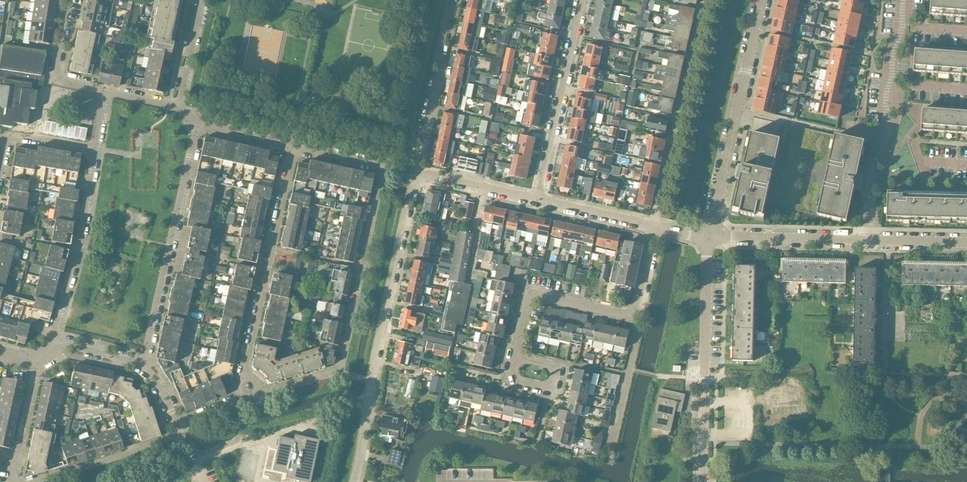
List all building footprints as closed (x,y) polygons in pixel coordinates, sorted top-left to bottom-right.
[(87,3),(112,8),(114,0),(88,0),(87,3)] [(177,12),(179,0),(158,0),(152,30),(150,39),(153,40),(170,43),(177,12)] [(487,0),(469,0),(467,7),(485,11),(487,0)] [(550,5),(565,9),(566,2),(565,2),(565,0),(551,0),(550,5)] [(614,0),(598,0),(597,3),(598,3),(598,7),(615,10),(615,7),(612,7),(614,0)] [(799,2),(787,0),(778,0),(776,9),(796,13),(799,2)] [(929,14),(966,17),(966,0),(931,0),(929,14)] [(861,16),(863,6),(843,1),(841,12),(861,16)] [(643,16),(646,4),(640,2),(637,15),(643,16)] [(55,6),(35,3),(33,13),(54,16),(55,6)] [(110,18),(112,8),(87,3),(85,12),(110,18)] [(563,15),(565,9),(550,5),(549,11),(540,9),(539,13),(561,18),(562,15),(563,15)] [(694,15),(695,10),(671,5),(670,9),(680,11),(679,18),(692,21),(693,20),(694,19),(694,16),(694,15)] [(482,25),(485,11),(467,7),(464,21),(475,23),(482,25)] [(609,20),(611,13),(614,14),(615,10),(598,7),(597,11),(596,10),(594,17),(609,20)] [(521,22),(523,11),(518,9),(515,21),(521,22)] [(794,24),(796,13),(776,9),(774,19),(794,24)] [(108,27),(110,18),(85,12),(83,22),(103,26),(108,27)] [(859,27),(861,16),(841,12),(838,22),(859,27)] [(52,25),(54,16),(33,13),(32,22),(52,25)] [(560,23),(561,18),(539,13),(537,19),(546,21),(545,26),(559,29),(559,28),(560,28),(562,23),(560,23)] [(637,15),(635,25),(641,27),(643,17),(637,15)] [(691,25),(692,21),(679,18),(664,15),(663,19),(678,22),(677,28),(690,31),(690,30),(691,29),(692,26),(691,25)] [(608,27),(609,20),(594,17),(593,23),(594,23),(593,27),(610,31),(611,28),(608,27)] [(791,35),(794,24),(774,19),(771,30),(791,35)] [(51,35),(52,25),(32,22),(25,21),(25,24),(31,28),(30,32),(51,35)] [(464,21),(461,34),(476,37),(479,38),(482,25),(475,23),(464,21)] [(101,36),(103,26),(83,22),(81,31),(96,35),(101,36)] [(856,37),(859,27),(838,22),(836,33),(856,37)] [(529,34),(530,27),(515,24),(514,31),(529,34)] [(690,31),(677,28),(666,26),(665,29),(676,32),(674,39),(688,42),(688,40),(689,39),(690,37),(689,36),(690,31)] [(591,31),(590,36),(591,36),(591,37),(611,42),(613,32),(610,31),(593,27),(592,31),(591,31)] [(78,30),(73,51),(91,55),(96,35),(81,31),(78,30)] [(51,35),(30,32),(29,42),(49,45),(51,35)] [(651,44),(653,34),(643,32),(641,42),(651,44)] [(540,38),(539,45),(541,45),(555,48),(555,47),(556,47),(557,43),(556,42),(557,37),(541,33),(540,38)] [(854,49),(856,37),(836,33),(833,44),(854,49)] [(461,34),(458,48),(473,51),(476,52),(479,38),(476,37),(461,34)] [(788,51),(790,40),(770,35),(768,46),(788,51)] [(688,42),(674,39),(664,36),(663,40),(673,43),(672,49),(686,52),(686,50),(687,49),(687,47),(687,46),(688,42)] [(515,50),(517,40),(511,39),(509,49),(515,50)] [(171,53),(173,44),(170,43),(153,40),(151,49),(171,53)] [(2,45),(0,61),(0,126),(11,128),(12,123),(17,124),(18,125),(19,124),(26,126),(29,109),(34,110),(36,92),(39,93),(40,89),(42,90),(44,76),(41,76),(45,51),(2,45)] [(555,48),(541,45),(539,45),(538,48),(541,49),(539,55),(553,58),(554,58),(555,54),(554,53),(555,48)] [(601,58),(602,51),(605,52),(606,49),(589,45),(588,51),(587,51),(586,55),(587,56),(586,57),(603,61),(604,59),(601,58)] [(786,61),(788,51),(768,46),(765,57),(786,61)] [(505,58),(513,60),(515,50),(507,48),(505,58)] [(169,63),(171,56),(171,53),(151,49),(149,58),(169,63)] [(850,65),(853,53),(832,49),(830,60),(850,65)] [(915,50),(913,72),(966,76),(966,54),(915,50)] [(73,51),(69,71),(87,75),(91,55),(73,51)] [(684,62),(685,60),(684,59),(684,57),(660,52),(659,56),(670,58),(668,67),(681,70),(683,63),(684,62)] [(472,69),(474,57),(457,53),(455,65),(472,69)] [(531,54),(529,64),(530,64),(534,65),(550,69),(551,64),(552,63),(553,60),(552,59),(553,58),(539,55),(531,54)] [(598,70),(600,63),(602,63),(603,61),(586,57),(585,61),(584,62),(583,66),(584,67),(598,70)] [(783,72),(786,61),(765,57),(763,67),(783,72)] [(169,63),(149,58),(147,69),(167,73),(169,63)] [(848,75),(850,65),(830,60),(828,71),(848,75)] [(494,63),(492,71),(498,73),(500,64),(501,62),(494,61),(494,63)] [(102,62),(99,74),(99,78),(98,82),(109,84),(113,64),(102,62)] [(629,72),(630,65),(617,63),(615,69),(629,72)] [(123,66),(113,64),(109,84),(119,86),(123,66)] [(550,74),(551,70),(550,69),(534,65),(530,64),(527,76),(548,80),(549,75),(550,74)] [(469,83),(472,69),(455,65),(452,79),(469,83)] [(656,69),(655,75),(665,78),(679,81),(679,80),(680,79),(681,76),(680,75),(681,70),(668,67),(657,65),(656,69)] [(602,82),(604,71),(598,70),(584,67),(584,68),(583,68),(582,71),(583,73),(582,78),(596,81),(596,80),(602,82)] [(781,82),(783,72),(763,67),(761,78),(781,82)] [(167,73),(147,69),(144,80),(165,84),(167,73)] [(846,86),(848,75),(828,71),(825,81),(846,86)] [(508,88),(510,74),(503,73),(501,81),(500,86),(506,88),(508,88)] [(628,86),(630,78),(618,75),(616,84),(628,86)] [(679,81),(665,78),(655,75),(653,80),(664,82),(663,86),(677,89),(678,89),(679,86),(678,85),(679,81)] [(594,87),(596,81),(582,78),(580,79),(580,82),(580,83),(579,89),(596,93),(597,88),(594,87)] [(779,92),(781,82),(761,78),(758,88),(783,94),(784,93),(779,92)] [(452,79),(449,92),(463,95),(466,96),(467,96),(471,97),(474,84),(469,83),(452,79)] [(499,89),(500,86),(501,81),(491,79),(489,87),(499,89)] [(165,84),(144,80),(142,89),(162,94),(165,84)] [(546,90),(547,85),(527,81),(524,92),(528,93),(544,96),(545,96),(546,95),(547,91),(546,90)] [(843,96),(846,86),(825,81),(823,92),(843,96)] [(676,95),(677,90),(677,89),(663,86),(653,84),(652,88),(662,91),(661,98),(675,101),(675,100),(676,99),(676,96),(676,95)] [(504,97),(506,88),(500,86),(499,89),(498,96),(504,97)] [(781,105),(783,94),(758,88),(756,99),(781,105)] [(488,90),(486,98),(494,100),(496,90),(489,89),(488,90)] [(467,96),(466,96),(463,95),(449,92),(446,107),(464,111),(467,96)] [(841,107),(843,96),(823,92),(821,102),(841,107)] [(543,101),(544,96),(528,93),(527,96),(530,97),(529,104),(542,107),(542,106),(543,105),(544,102),(543,101)] [(634,107),(637,95),(630,93),(627,105),(634,107)] [(592,112),(594,101),(578,97),(577,102),(576,103),(575,107),(575,108),(592,112)] [(673,108),(675,101),(661,98),(659,105),(649,103),(647,108),(672,114),(672,113),(673,112),(674,109),(673,108)] [(781,105),(756,99),(753,110),(774,115),(776,104),(781,105)] [(838,118),(841,107),(821,102),(818,114),(838,118)] [(489,117),(491,105),(485,103),(482,115),(489,117)] [(542,112),(543,108),(542,107),(529,104),(527,110),(524,109),(524,113),(540,117),(541,112),(542,112)] [(573,114),(572,118),(573,118),(573,119),(586,122),(594,124),(596,113),(592,112),(575,108),(574,113),(573,114)] [(922,109),(921,130),(966,134),(966,112),(922,109)] [(445,111),(442,124),(456,127),(461,128),(463,129),(465,116),(459,114),(445,111)] [(502,123),(504,115),(497,113),(495,122),(502,123)] [(540,122),(540,119),(540,118),(540,117),(524,113),(521,124),(537,128),(539,122),(540,122)] [(619,126),(621,119),(613,117),(612,125),(619,126)] [(666,134),(669,121),(650,117),(647,129),(666,134)] [(45,119),(43,131),(85,138),(87,126),(45,119)] [(585,129),(586,122),(573,119),(572,120),(571,123),(572,124),(571,129),(587,133),(588,129),(585,129)] [(485,133),(488,122),(481,121),(479,132),(485,133)] [(442,124),(439,138),(453,141),(455,131),(460,132),(461,128),(456,127),(442,124)] [(864,142),(783,124),(780,139),(751,132),(743,167),(739,166),(737,177),(741,178),(734,210),(740,211),(740,214),(756,218),(756,215),(763,216),(766,204),(847,222),(854,187),(858,188),(861,177),(857,176),(864,142)] [(615,137),(617,129),(610,128),(608,135),(615,137)] [(585,144),(587,133),(571,129),(571,130),(570,130),(569,134),(569,135),(568,140),(585,144)] [(625,143),(627,131),(619,129),(617,141),(625,143)] [(496,140),(497,133),(490,131),(489,138),(496,140)] [(483,145),(485,135),(479,134),(476,144),(483,145)] [(514,135),(513,140),(514,142),(517,142),(516,145),(533,148),(534,144),(535,144),(536,140),(535,139),(535,138),(518,135),(516,134),(514,135)] [(633,140),(632,144),(641,147),(647,148),(663,151),(664,147),(665,146),(666,143),(666,142),(666,141),(663,140),(650,137),(648,145),(642,143),(642,142),(633,140)] [(216,140),(205,138),(202,148),(207,149),(206,153),(212,154),(216,140)] [(453,155),(455,142),(453,141),(439,138),(436,151),(453,155)] [(226,142),(216,140),(212,154),(220,156),(220,152),(224,153),(226,142)] [(237,145),(226,142),(224,153),(227,154),(226,157),(233,159),(237,145)] [(614,152),(615,146),(599,143),(598,148),(614,152)] [(247,147),(237,145),(233,159),(241,160),(242,157),(245,157),(247,147)] [(532,153),(533,148),(516,145),(514,155),(530,159),(531,158),(532,158),(532,154),(532,153)] [(582,159),(584,149),(567,146),(566,147),(565,151),(566,152),(565,155),(582,159)] [(258,149),(247,147),(245,157),(248,158),(247,162),(255,163),(258,149)] [(641,147),(639,157),(645,158),(661,162),(661,161),(662,161),(663,157),(662,156),(663,151),(647,148),(641,147)] [(48,149),(37,148),(36,152),(37,152),(36,158),(37,158),(39,159),(39,162),(46,163),(48,149)] [(270,195),(276,169),(271,168),(271,172),(265,170),(264,171),(263,171),(265,162),(263,161),(262,165),(255,163),(247,162),(248,158),(245,157),(242,157),(241,160),(233,159),(226,157),(227,154),(224,153),(220,152),(220,156),(212,154),(206,153),(207,149),(202,148),(195,179),(211,182),(210,187),(213,187),(214,184),(251,192),(250,196),(254,196),(255,192),(270,195)] [(26,151),(15,149),(13,159),(18,160),(17,163),(24,164),(26,151)] [(59,151),(48,149),(46,163),(53,165),(54,161),(57,162),(59,151)] [(269,152),(258,149),(255,163),(262,165),(263,161),(265,162),(266,162),(267,156),(268,157),(269,152)] [(37,152),(36,152),(26,151),(24,164),(31,166),(32,162),(36,163),(37,158),(36,158),(37,152)] [(70,153),(59,151),(57,162),(61,162),(60,166),(67,167),(70,153)] [(450,168),(453,155),(436,151),(433,165),(450,168)] [(81,155),(70,153),(67,167),(74,168),(74,165),(79,166),(81,155)] [(611,165),(613,156),(605,154),(603,163),(611,165)] [(530,164),(531,160),(530,159),(514,155),(512,165),(528,169),(529,165),(530,164)] [(563,161),(562,165),(563,166),(579,169),(585,170),(587,160),(582,159),(565,155),(564,161),(563,161)] [(278,159),(268,157),(267,156),(266,162),(265,162),(263,171),(264,171),(265,170),(271,172),(271,168),(276,169),(278,159)] [(461,156),(458,169),(476,173),(477,172),(480,173),(483,161),(479,160),(461,156)] [(53,165),(46,163),(39,162),(39,159),(37,158),(36,163),(32,162),(31,166),(24,164),(17,163),(18,160),(13,159),(9,185),(25,188),(24,193),(27,193),(28,189),(60,195),(60,199),(61,199),(62,195),(77,197),(79,191),(75,191),(79,166),(74,165),(74,168),(67,167),(60,166),(61,162),(57,162),(54,161),(53,165)] [(320,163),(309,161),(308,166),(309,166),(308,171),(311,172),(310,176),(317,177),(320,163)] [(631,166),(631,170),(636,171),(642,172),(658,176),(659,171),(660,171),(661,168),(660,167),(660,166),(644,162),(642,169),(636,168),(637,167),(631,166)] [(309,166),(308,166),(298,163),(296,174),(300,175),(299,178),(305,179),(305,180),(306,180),(308,171),(309,166)] [(331,166),(320,163),(317,177),(325,179),(325,175),(329,176),(331,166)] [(527,173),(528,169),(512,165),(501,163),(500,167),(511,169),(509,176),(514,177),(514,179),(522,181),(523,179),(526,180),(526,179),(527,178),(528,174),(527,173)] [(489,177),(492,165),(486,164),(483,176),(489,177)] [(609,174),(611,166),(599,164),(598,172),(609,174)] [(342,168),(331,166),(329,176),(332,177),(331,180),(338,182),(342,168)] [(561,172),(560,176),(583,181),(583,178),(578,176),(579,169),(563,166),(562,166),(561,167),(561,171),(561,172)] [(612,166),(610,173),(616,174),(620,175),(621,168),(617,167),(612,166)] [(352,170),(342,168),(338,182),(346,183),(346,180),(350,181),(352,170)] [(363,173),(352,170),(350,181),(353,181),(352,185),(360,186),(363,173)] [(365,216),(370,194),(371,185),(367,184),(366,188),(360,186),(352,185),(353,181),(350,181),(346,180),(346,183),(338,182),(331,180),(332,177),(329,176),(325,175),(325,179),(317,177),(310,176),(311,172),(308,171),(306,180),(305,180),(305,179),(299,178),(300,175),(296,174),(294,181),(293,183),(290,200),(305,203),(304,208),(308,208),(308,204),(346,213),(345,216),(348,217),(349,213),(365,216)] [(658,176),(642,172),(636,171),(634,177),(640,178),(639,183),(655,186),(656,186),(657,185),(658,182),(657,181),(658,176)] [(374,175),(363,173),(360,186),(366,188),(367,184),(371,185),(374,175)] [(558,181),(557,185),(558,186),(558,187),(561,187),(560,189),(569,191),(570,189),(574,190),(576,184),(585,186),(587,182),(587,181),(583,181),(560,176),(559,181),(558,181)] [(211,182),(195,179),(194,184),(210,187),(211,182)] [(604,198),(608,182),(597,180),(594,196),(604,198)] [(590,195),(593,183),(587,182),(585,186),(584,194),(590,195)] [(614,200),(618,185),(608,182),(604,198),(614,200)] [(655,192),(656,188),(655,187),(655,186),(639,183),(638,189),(622,185),(621,189),(626,190),(653,197),(654,192),(655,192)] [(210,187),(194,184),(193,191),(194,191),(194,195),(213,199),(215,188),(213,187),(210,187)] [(24,193),(8,190),(7,198),(9,198),(8,201),(27,205),(29,193),(27,193),(24,193)] [(626,190),(625,194),(636,197),(634,204),(639,205),(639,207),(647,209),(648,207),(651,207),(651,206),(652,206),(653,202),(652,201),(653,197),(626,190)] [(255,192),(254,196),(254,197),(269,200),(270,195),(255,192)] [(445,201),(446,194),(433,192),(432,194),(427,193),(425,204),(443,208),(447,209),(448,201),(445,201)] [(887,192),(887,221),(966,223),(966,194),(887,192)] [(194,195),(193,198),(191,198),(190,205),(210,209),(213,199),(194,195)] [(269,200),(254,197),(254,196),(250,196),(249,195),(246,206),(265,210),(266,207),(268,207),(269,200)] [(77,202),(61,200),(61,199),(60,199),(56,198),(54,209),(73,213),(74,209),(75,209),(77,202)] [(305,203),(290,200),(289,205),(304,208),(305,203)] [(25,215),(27,205),(8,201),(6,211),(6,212),(25,215)] [(471,217),(474,204),(466,202),(465,206),(463,212),(463,215),(471,217)] [(441,219),(443,208),(425,204),(422,217),(440,221),(439,226),(451,229),(452,222),(441,219)] [(210,209),(190,205),(188,212),(190,212),(189,216),(208,220),(210,209)] [(304,208),(289,205),(287,212),(289,212),(288,215),(307,220),(309,209),(308,208),(304,208)] [(265,210),(246,206),(244,216),(263,221),(265,210)] [(493,225),(496,209),(495,208),(492,207),(491,207),(486,206),(481,227),(485,228),(486,224),(493,225)] [(500,239),(507,211),(502,210),(502,209),(498,208),(497,209),(496,209),(493,225),(499,227),(497,238),(500,239)] [(71,223),(73,213),(54,209),(52,220),(71,223)] [(23,215),(25,216),(25,215),(6,212),(6,211),(4,211),(0,233),(2,234),(12,236),(19,237),(23,215)] [(515,238),(521,214),(520,214),(520,213),(515,212),(514,213),(510,212),(504,239),(510,240),(510,237),(515,238)] [(349,213),(348,217),(348,218),(364,221),(365,216),(349,213)] [(527,233),(531,217),(530,216),(530,215),(526,215),(525,215),(521,214),(515,238),(514,242),(519,243),(521,232),(521,231),(527,233)] [(307,220),(288,215),(286,226),(305,230),(307,220)] [(208,220),(189,216),(187,227),(191,228),(194,228),(206,230),(208,220)] [(263,221),(244,216),(242,227),(262,232),(264,225),(262,224),(263,221)] [(364,221),(348,218),(348,217),(345,216),(343,216),(341,227),(360,231),(360,228),(362,228),(364,221)] [(537,235),(541,219),(537,218),(536,217),(532,216),(531,217),(527,233),(534,234),(533,235),(531,246),(535,247),(536,240),(537,235)] [(537,235),(536,240),(547,242),(552,221),(547,220),(546,219),(542,218),(542,219),(541,219),(537,235)] [(74,223),(71,223),(52,220),(52,221),(55,221),(51,242),(68,245),(69,236),(71,237),(74,223)] [(562,240),(565,224),(564,223),(560,222),(560,223),(555,222),(549,250),(553,251),(556,239),(562,240)] [(572,243),(575,226),(574,225),(570,225),(565,224),(562,240),(572,243)] [(438,235),(439,229),(423,225),(420,237),(434,240),(435,235),(438,235)] [(305,230),(286,226),(285,229),(283,229),(282,236),(302,241),(305,230)] [(575,226),(572,243),(578,244),(575,256),(579,257),(585,229),(581,228),(581,227),(577,226),(576,226),(575,226)] [(261,239),(262,232),(242,227),(239,238),(258,242),(259,239),(261,239)] [(360,231),(341,227),(338,238),(357,242),(360,231)] [(205,253),(210,231),(206,230),(194,228),(191,228),(189,240),(191,241),(189,248),(186,263),(184,263),(181,275),(183,275),(183,276),(195,279),(199,280),(204,258),(198,257),(199,252),(205,253)] [(591,253),(596,231),(592,230),(591,229),(587,228),(586,229),(585,229),(579,257),(583,257),(585,252),(591,253)] [(463,284),(473,234),(458,231),(449,281),(452,282),(441,330),(454,333),(455,333),(457,324),(462,325),(471,286),(463,284)] [(606,250),(610,234),(606,233),(605,232),(601,231),(600,232),(596,248),(606,250)] [(617,253),(619,241),(620,236),(619,235),(615,234),(614,235),(610,234),(606,250),(617,253)] [(302,241),(282,236),(280,243),(282,244),(281,248),(300,252),(302,241)] [(434,249),(436,242),(434,242),(434,240),(420,237),(416,255),(425,257),(426,253),(431,255),(432,249),(434,249)] [(260,242),(258,242),(239,238),(242,239),(237,260),(253,264),(255,255),(258,255),(260,242)] [(357,242),(338,238),(336,248),(357,253),(358,246),(356,245),(357,242)] [(616,255),(614,262),(638,267),(643,246),(643,245),(641,245),(626,242),(619,241),(617,253),(616,255)] [(12,259),(15,248),(0,244),(0,255),(12,259)] [(63,273),(66,262),(63,261),(66,250),(50,246),(44,267),(42,266),(42,267),(60,272),(63,273)] [(357,253),(336,248),(334,259),(352,263),(353,260),(355,260),(357,253)] [(485,261),(487,251),(479,249),(477,259),(485,261)] [(492,263),(494,252),(487,251),(485,261),(492,263)] [(442,252),(441,259),(452,261),(453,254),(442,252)] [(9,269),(12,259),(0,255),(0,267),(9,269)] [(519,268),(522,257),(512,255),(509,266),(519,268)] [(296,256),(293,273),(298,274),(302,257),(296,256)] [(529,270),(532,260),(522,257),(519,268),(529,270)] [(441,259),(438,270),(441,271),(439,276),(449,278),(450,273),(449,273),(452,261),(441,259)] [(415,260),(412,271),(427,274),(429,263),(415,260)] [(532,260),(530,270),(541,272),(542,262),(532,260)] [(845,283),(846,262),(783,261),(783,282),(845,283)] [(614,262),(610,283),(633,288),(638,267),(614,262)] [(562,276),(564,265),(557,263),(555,274),(562,276)] [(510,273),(511,268),(511,267),(498,264),(497,270),(510,273)] [(552,273),(553,266),(545,264),(544,271),(552,273)] [(604,264),(600,280),(606,281),(610,266),(604,264)] [(966,286),(966,274),(966,265),(904,264),(904,285),(966,286)] [(250,277),(252,269),(236,265),(231,286),(231,287),(247,290),(247,291),(250,291),(253,278),(250,277)] [(339,272),(333,270),(330,281),(351,286),(352,278),(351,278),(353,268),(340,266),(339,272)] [(754,298),(755,266),(735,266),(734,298),(754,298)] [(0,267),(0,278),(7,280),(9,269),(0,267)] [(58,282),(60,272),(42,267),(39,277),(58,282)] [(875,301),(876,269),(856,269),(855,301),(875,301)] [(508,278),(510,273),(497,270),(496,275),(508,278)] [(573,278),(575,271),(568,270),(566,277),(573,278)] [(586,282),(588,271),(585,270),(584,275),(576,274),(575,280),(586,282)] [(425,285),(427,274),(412,271),(410,281),(425,285)] [(287,299),(287,298),(292,277),(273,273),(272,279),(274,280),(271,295),(287,299)] [(176,274),(174,285),(193,289),(195,279),(183,276),(183,275),(181,275),(176,274)] [(507,283),(508,278),(496,275),(494,280),(494,281),(498,281),(507,283)] [(58,282),(39,277),(36,288),(55,293),(58,282)] [(513,296),(515,285),(507,283),(498,281),(494,281),(494,280),(492,280),(490,290),(495,292),(513,296)] [(351,286),(330,281),(328,292),(334,294),(333,299),(345,302),(347,293),(349,293),(351,286)] [(422,295),(425,285),(410,281),(408,292),(422,295)] [(173,288),(171,288),(170,295),(190,300),(193,289),(174,285),(173,288)] [(247,290),(231,287),(231,286),(229,285),(226,297),(245,301),(247,291),(247,290)] [(473,293),(472,297),(478,299),(479,294),(480,288),(475,287),(473,293)] [(55,293),(36,288),(33,298),(35,299),(40,300),(54,303),(56,296),(54,296),(55,293)] [(1,294),(2,290),(0,290),(0,325),(0,323),(7,325),(13,327),(12,330),(16,331),(17,328),(24,329),(23,333),(27,334),(30,325),(39,319),(49,322),(51,314),(41,312),(42,308),(38,307),(40,300),(35,299),(34,303),(1,294)] [(420,306),(422,295),(408,292),(405,303),(420,306)] [(510,306),(513,296),(495,292),(493,302),(510,306)] [(190,300),(170,295),(168,303),(170,303),(169,306),(188,311),(190,300)] [(287,299),(271,295),(268,306),(287,310),(289,299),(287,298),(287,299)] [(245,301),(226,297),(224,308),(244,312),(246,305),(244,305),(245,301)] [(476,309),(477,303),(478,299),(472,297),(470,308),(476,309)] [(754,329),(754,298),(734,298),(734,329),(754,329)] [(332,304),(325,303),(323,315),(331,316),(343,319),(345,311),(343,311),(345,302),(333,299),(332,304)] [(40,300),(38,307),(42,308),(41,312),(51,314),(54,303),(40,300)] [(874,332),(875,301),(855,301),(854,332),(874,332)] [(508,317),(510,306),(493,302),(491,313),(508,317)] [(188,311),(169,306),(167,317),(183,321),(185,322),(188,311)] [(268,306),(267,309),(266,309),(264,316),(285,320),(287,310),(268,306)] [(244,312),(224,308),(222,318),(240,322),(241,319),(243,319),(244,312)] [(473,320),(474,315),(476,309),(470,308),(467,319),(473,320)] [(422,331),(425,314),(404,310),(400,327),(422,331)] [(505,327),(508,317),(491,313),(488,323),(505,327)] [(285,320),(264,316),(263,323),(264,323),(264,327),(282,331),(285,320)] [(323,320),(321,331),(342,335),(343,328),(342,328),(343,319),(331,316),(330,321),(323,320)] [(174,363),(183,321),(167,317),(165,325),(163,325),(157,350),(159,351),(157,362),(165,375),(169,373),(180,369),(178,364),(174,363)] [(240,322),(222,318),(219,329),(238,333),(240,322)] [(549,338),(553,321),(542,319),(538,336),(549,338)] [(560,341),(564,324),(553,321),(549,338),(560,341)] [(581,346),(586,321),(584,328),(574,326),(570,343),(581,346)] [(593,341),(597,324),(586,321),(581,346),(583,339),(593,341)] [(503,338),(505,327),(488,323),(486,333),(481,332),(481,333),(503,338)] [(570,343),(574,326),(564,324),(560,341),(570,343)] [(603,343),(607,326),(597,324),(593,341),(603,343)] [(13,327),(7,325),(3,339),(13,341),(16,331),(12,330),(13,327)] [(614,346),(618,328),(607,326),(603,343),(614,346)] [(282,331),(264,327),(261,338),(280,342),(282,331)] [(24,329),(17,328),(16,331),(13,341),(24,344),(27,334),(23,333),(24,329)] [(625,348),(629,331),(618,328),(614,346),(625,348)] [(238,333),(219,329),(217,340),(219,340),(238,344),(239,337),(237,336),(238,333)] [(753,361),(754,329),(734,329),(733,360),(753,361)] [(452,344),(454,333),(441,330),(438,341),(452,344)] [(342,335),(321,331),(319,342),(325,343),(324,349),(334,351),(336,352),(338,343),(340,343),(342,335)] [(873,364),(874,332),(854,332),(853,364),(873,364)] [(496,347),(498,337),(503,338),(481,333),(479,343),(496,347)] [(238,344),(219,340),(216,350),(237,355),(238,348),(237,347),(238,344)] [(396,347),(395,350),(396,351),(396,352),(411,355),(412,349),(423,352),(424,347),(413,344),(398,341),(397,346),(396,347)] [(428,342),(426,351),(434,353),(433,355),(449,358),(451,348),(436,344),(428,342)] [(494,358),(496,347),(479,343),(476,354),(494,358)] [(270,384),(333,364),(335,358),(332,358),(334,351),(324,349),(319,348),(275,362),(273,361),(276,349),(256,345),(254,353),(256,355),(261,356),(262,356),(268,357),(267,361),(261,360),(260,359),(256,358),(253,359),(251,368),(256,372),(258,370),(267,378),(265,380),(270,384)] [(199,347),(198,354),(214,358),(216,350),(199,347)] [(237,355),(216,350),(214,361),(233,366),(234,362),(235,362),(237,355)] [(409,361),(411,355),(396,352),(396,353),(394,354),(394,356),(395,358),(393,363),(419,368),(420,363),(409,361)] [(491,369),(494,358),(476,354),(474,365),(491,369)] [(221,386),(218,378),(217,378),(218,378),(219,378),(230,374),(230,373),(231,373),(233,366),(214,361),(213,365),(209,366),(203,369),(183,377),(180,369),(169,373),(181,403),(185,401),(184,398),(190,395),(196,393),(197,396),(201,394),(205,393),(204,389),(210,387),(216,384),(217,388),(221,386)] [(84,367),(74,365),(70,385),(80,387),(84,367)] [(94,369),(84,367),(80,387),(89,389),(94,369)] [(442,394),(446,372),(424,367),(422,376),(432,378),(429,391),(442,394)] [(103,371),(94,369),(89,389),(99,391),(103,371)] [(591,384),(593,373),(576,369),(573,380),(591,384)] [(113,374),(103,371),(99,391),(108,393),(112,376),(113,376),(113,374)] [(230,374),(219,378),(218,378),(217,378),(218,378),(221,386),(225,395),(228,393),(233,374),(231,374),(231,373),(230,373),(230,374)] [(149,409),(149,408),(142,389),(136,391),(131,387),(133,380),(113,376),(112,376),(108,393),(119,396),(128,404),(132,414),(149,409)] [(24,382),(3,378),(1,388),(21,392),(24,382)] [(412,395),(415,379),(410,378),(407,394),(412,395)] [(588,395),(591,384),(573,380),(571,391),(588,395)] [(461,401),(465,383),(454,381),(450,398),(461,401)] [(44,383),(42,393),(62,397),(64,387),(44,383)] [(472,403),(476,386),(465,383),(461,401),(472,403)] [(216,384),(210,387),(215,400),(226,396),(225,395),(221,386),(217,388),(216,384)] [(481,410),(486,388),(476,386),(472,403),(482,405),(481,410)] [(210,387),(204,389),(205,393),(201,394),(205,404),(215,400),(210,387)] [(1,388),(0,394),(0,398),(19,402),(21,392),(1,388)] [(492,413),(496,395),(486,393),(487,388),(486,388),(481,410),(492,413)] [(681,412),(685,394),(661,389),(652,427),(670,431),(675,411),(681,412)] [(586,405),(588,395),(571,391),(569,401),(586,405)] [(62,397),(42,393),(40,402),(60,406),(62,397)] [(196,393),(190,395),(196,408),(205,404),(201,394),(197,396),(196,393)] [(190,395),(184,398),(185,401),(181,403),(185,412),(196,408),(190,395)] [(502,415),(506,397),(496,395),(492,413),(502,415)] [(513,417),(517,400),(506,397),(502,415),(513,417)] [(19,402),(0,398),(0,407),(17,411),(19,402)] [(523,420),(528,402),(517,400),(513,417),(523,420)] [(584,416),(586,405),(569,401),(566,411),(560,410),(559,410),(584,416)] [(60,406),(40,402),(38,411),(58,416),(60,406)] [(534,422),(538,405),(528,402),(523,420),(534,422)] [(0,407),(0,417),(15,420),(17,411),(0,407)] [(149,409),(132,414),(135,424),(154,417),(151,407),(149,408),(149,409)] [(574,425),(577,415),(584,416),(559,410),(557,421),(574,425)] [(58,416),(38,411),(36,421),(56,425),(58,416)] [(0,417),(0,427),(13,430),(15,420),(0,417)] [(154,417),(135,424),(138,433),(157,426),(154,417)] [(404,442),(408,422),(384,417),(381,429),(383,429),(382,434),(392,436),(392,439),(397,440),(397,441),(399,441),(399,440),(404,442)] [(56,425),(36,421),(34,430),(54,434),(56,425)] [(572,435),(574,425),(557,421),(555,431),(572,435)] [(157,426),(138,433),(141,442),(160,436),(157,426)] [(13,430),(0,427),(0,437),(11,439),(13,430)] [(117,429),(107,432),(113,452),(123,449),(117,429)] [(49,466),(53,448),(56,435),(54,434),(34,430),(25,471),(24,475),(25,478),(33,475),(33,476),(51,470),(49,466)] [(569,446),(572,435),(555,431),(552,442),(569,446)] [(107,432),(98,435),(104,455),(113,452),(107,432)] [(98,435),(89,438),(95,458),(104,455),(98,435)] [(301,481),(310,481),(319,441),(294,436),(293,440),(279,437),(272,471),(286,474),(285,479),(301,481)] [(0,437),(0,447),(9,449),(11,439),(0,437)] [(89,438),(80,441),(86,461),(95,458),(89,438)] [(80,441),(71,444),(77,464),(86,461),(80,441)] [(71,444),(68,445),(61,447),(67,467),(77,464),(71,444)] [(399,466),(402,452),(392,450),(389,464),(399,466)]
